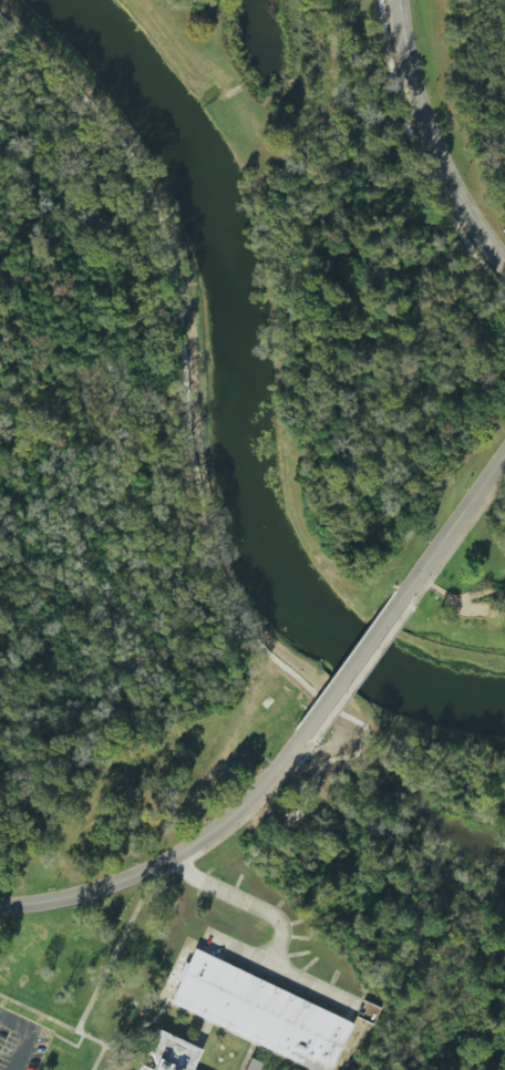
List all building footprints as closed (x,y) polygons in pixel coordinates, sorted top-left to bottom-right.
[(353,1023),(333,1069),(310,1069),(169,1005),(194,949),(353,1023)] [(200,1052),(192,1069),(138,1069),(154,1030),(200,1052)] [(250,1058),(245,1069),(260,1069),(263,1063),(250,1058)]
